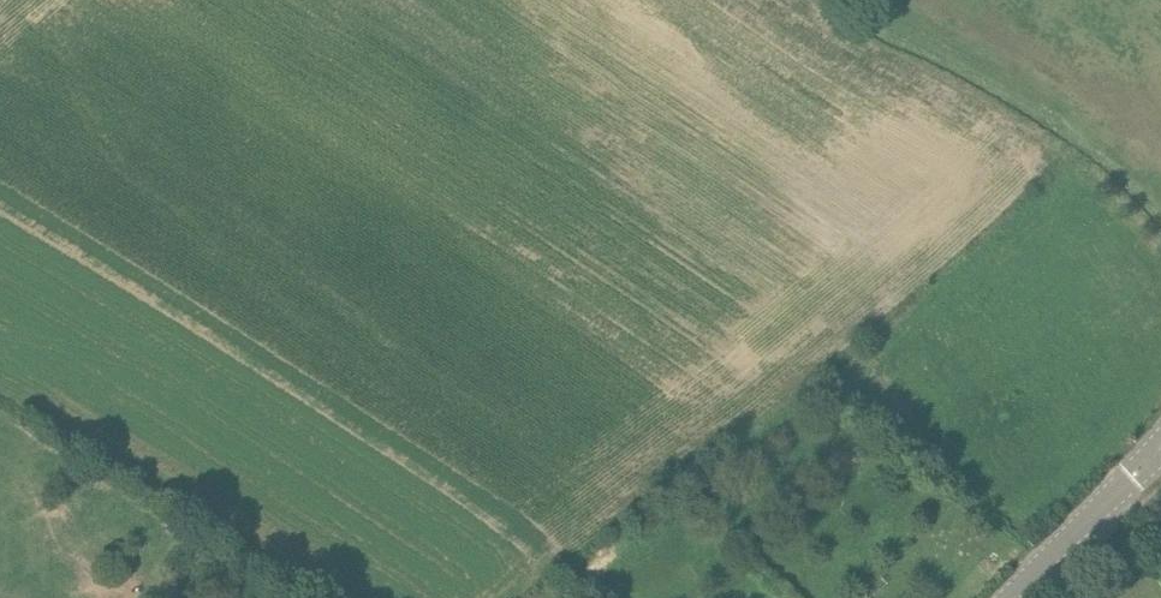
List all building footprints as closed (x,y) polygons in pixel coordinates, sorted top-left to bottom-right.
[(197,562),(213,573),(223,560),(206,549),(197,562)]
